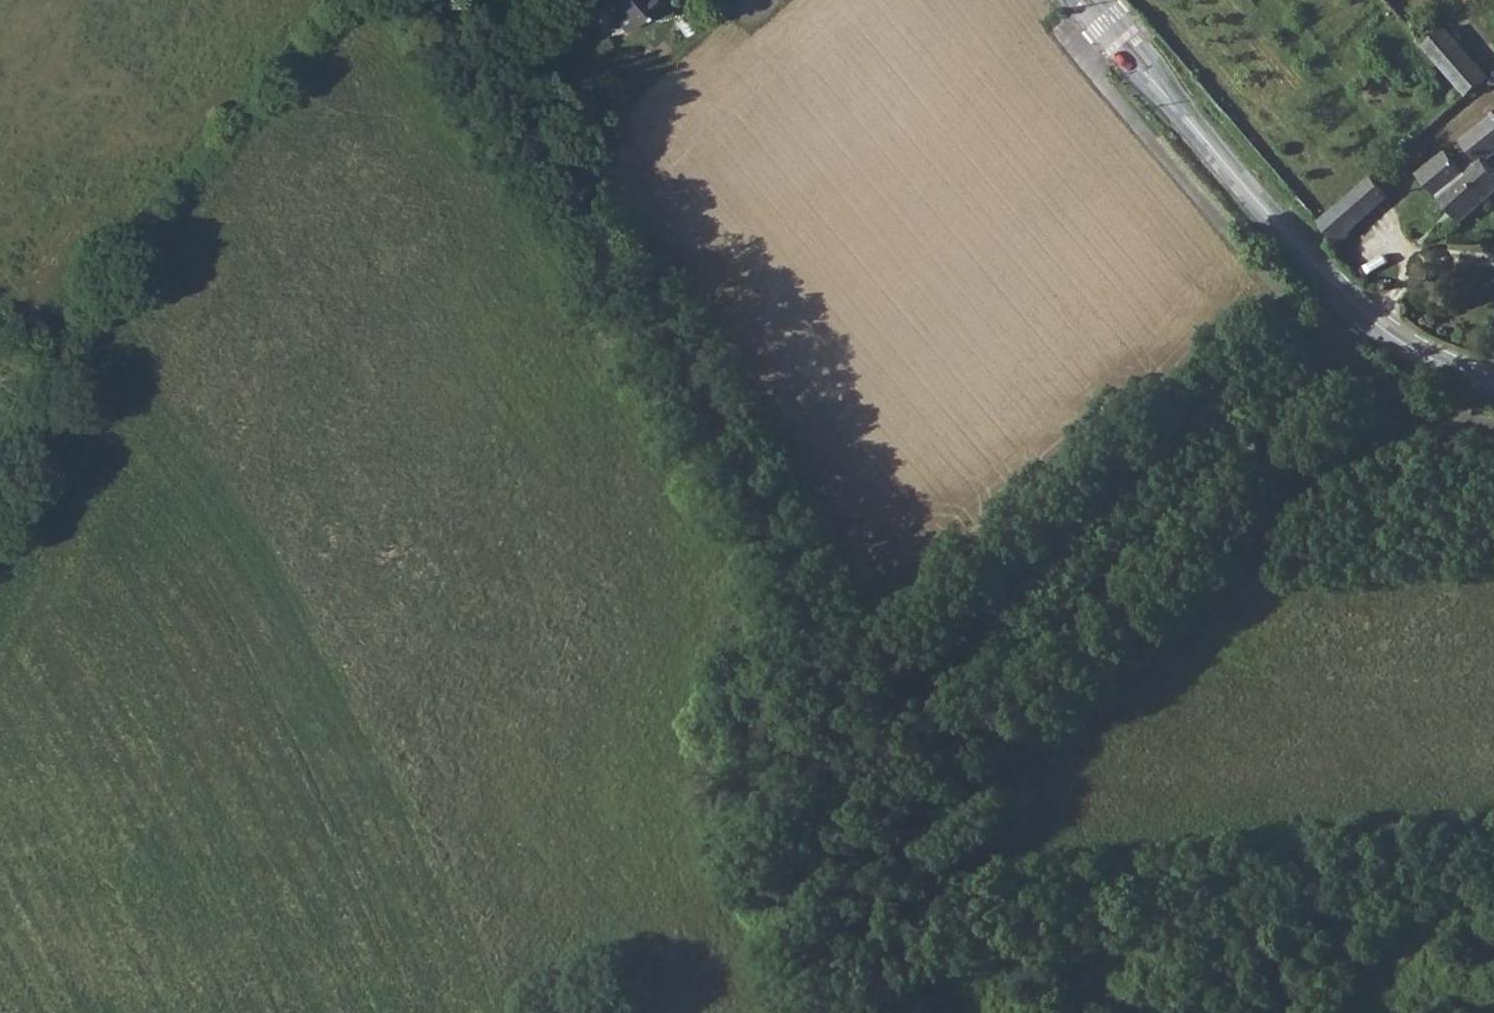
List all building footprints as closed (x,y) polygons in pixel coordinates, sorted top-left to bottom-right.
[(592,11),(598,6),(622,34),(653,5),(649,0),(583,0),(592,11)] [(1468,95),(1492,75),(1450,25),(1426,45),(1468,95)] [(1421,173),(1458,216),(1462,220),(1463,220),(1493,192),(1493,170),(1486,160),(1493,154),(1493,117),(1463,141),(1469,148),(1456,159),(1449,151),(1423,172),(1421,173)] [(1338,242),(1393,197),(1374,174),(1319,219),(1338,242)]
